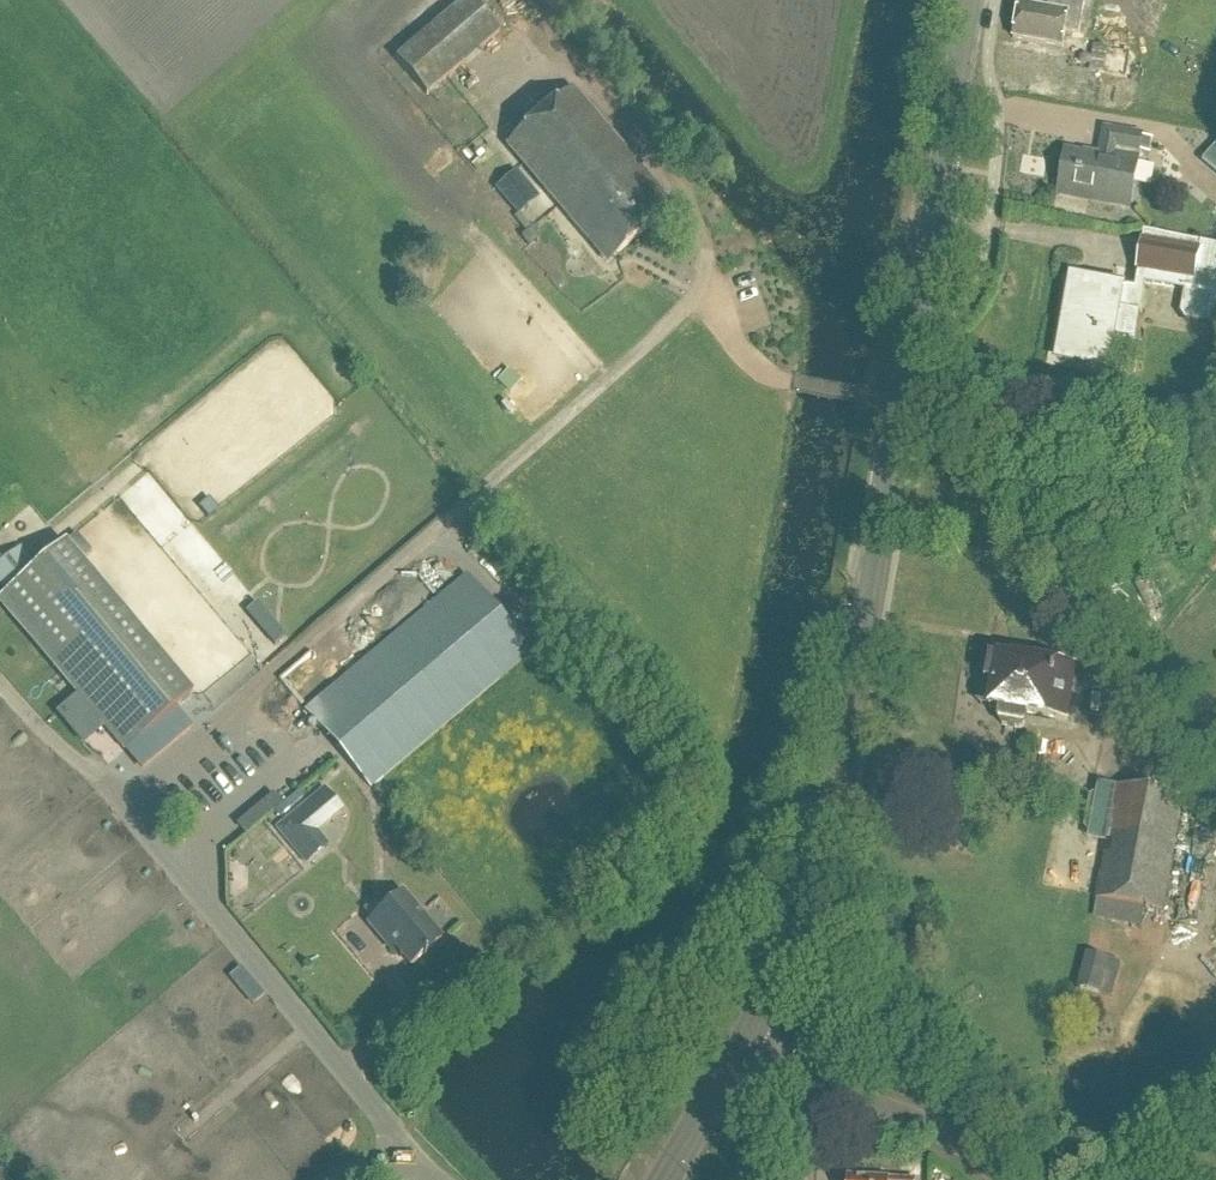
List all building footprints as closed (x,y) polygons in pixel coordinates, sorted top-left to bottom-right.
[(431,92),(498,35),(469,0),(461,0),(398,54),(431,92)] [(1015,40),(1062,48),(1064,32),(1078,35),(1084,0),(1055,0),(1052,14),(1020,8),(1015,40)] [(1114,48),(1099,45),(1094,73),(1121,78),(1124,62),(1112,59),(1114,48)] [(571,91),(505,148),(589,246),(605,266),(606,266),(672,210),(571,91)] [(1100,159),(1085,156),(1084,158),(1067,155),(1060,192),(1089,197),(1088,203),(1130,211),(1140,154),(1149,156),(1152,141),(1142,139),(1143,138),(1105,131),(1100,159)] [(1204,163),(1215,173),(1215,149),(1204,163)] [(1122,294),(1121,297),(1119,310),(1119,311),(1097,307),(1097,306),(1077,303),(1072,328),(1072,329),(1065,333),(1061,360),(1097,366),(1099,356),(1112,358),(1115,338),(1135,341),(1145,284),(1182,291),(1186,292),(1181,317),(1186,324),(1215,329),(1215,248),(1145,233),(1134,291),(1129,291),(1128,290),(1127,291),(1126,291),(1125,291),(1124,292),(1123,293),(1122,294)] [(605,266),(589,246),(575,258),(591,277),(605,266)] [(125,753),(191,697),(64,546),(0,600),(0,605),(125,753)] [(0,564),(0,586),(5,592),(36,566),(20,547),(0,564)] [(260,602),(247,610),(270,646),(283,639),(260,602)] [(305,714),(370,791),(501,680),(436,603),(305,714)] [(1003,729),(1020,732),(1025,728),(1027,717),(1066,724),(1075,671),(1014,660),(1014,663),(990,659),(985,685),(981,709),(990,711),(1001,713),(999,724),(1003,729)] [(1162,914),(1183,802),(1118,790),(1097,902),(1131,908),(1129,918),(1141,921),(1143,911),(1162,914)] [(325,794),(312,804),(280,831),(307,863),(324,849),(312,834),(327,821),(339,811),(325,794)] [(272,795),(235,824),(244,835),(281,806),(272,795)] [(367,925),(384,945),(388,942),(410,968),(440,943),(402,896),(367,925)] [(1075,988),(1110,998),(1120,964),(1085,954),(1075,988)]
